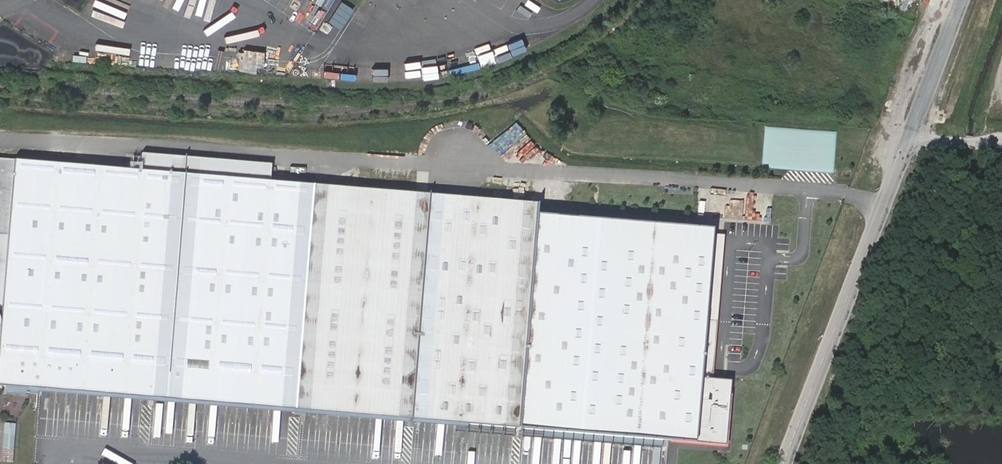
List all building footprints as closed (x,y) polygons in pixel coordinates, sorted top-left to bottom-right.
[(762,166),(834,170),(837,130),(764,126),(762,166)] [(140,171),(269,182),(270,165),(141,155),(140,171)] [(431,194),(269,182),(140,171),(0,160),(0,312),(4,312),(2,335),(0,335),(0,385),(416,421),(431,194)] [(416,421),(726,444),(731,383),(706,379),(716,234),(539,219),(540,203),(431,194),(416,421)] [(4,422),(1,461),(12,462),(15,423),(4,422)]
